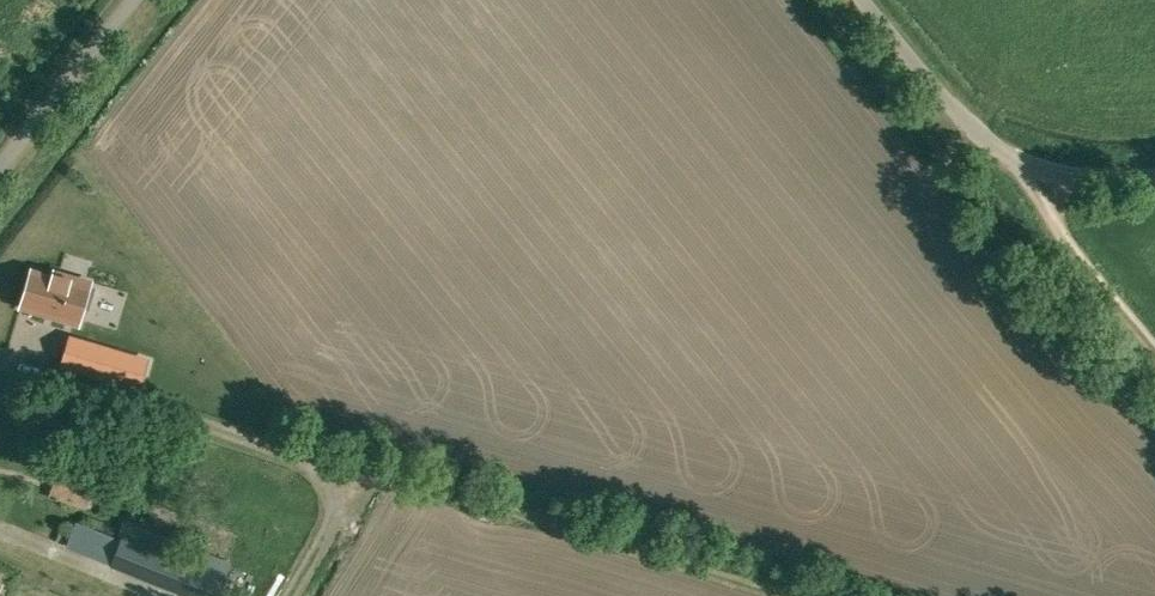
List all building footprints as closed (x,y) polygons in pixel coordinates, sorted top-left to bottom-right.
[(35,268),(10,300),(58,338),(87,302),(56,278),(52,282),(35,268)] [(93,489),(75,482),(68,500),(86,507),(93,489)] [(493,515),(482,511),(479,518),(491,522),(493,515)] [(75,523),(66,545),(114,564),(113,565),(166,586),(167,586),(191,595),(214,595),(228,561),(124,520),(116,540),(75,523)]
